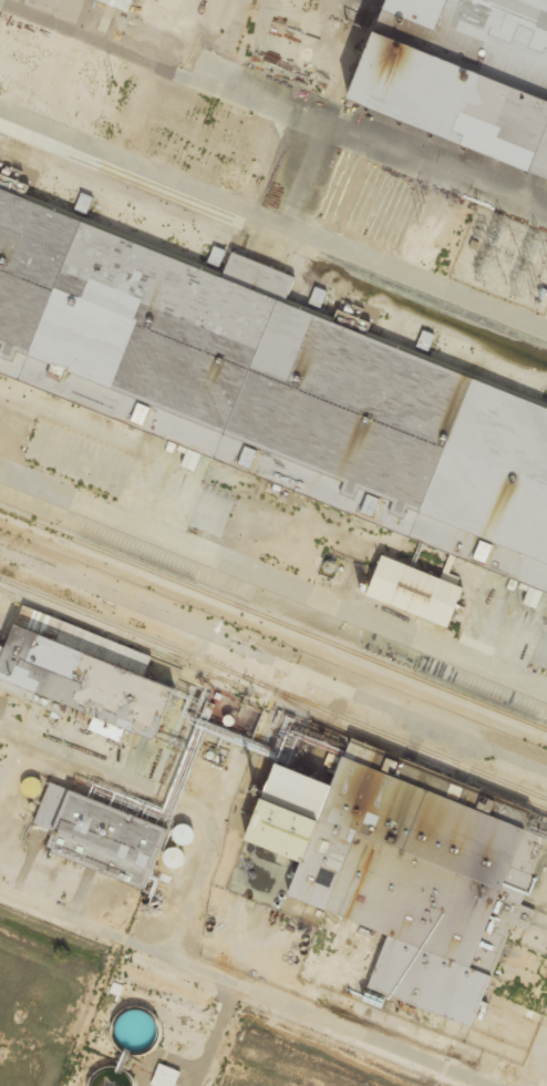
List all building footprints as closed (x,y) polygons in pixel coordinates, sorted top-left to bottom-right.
[(97,1),(130,11),(133,0),(97,0),(97,1)] [(371,31),(346,104),(546,172),(546,0),(486,0),(490,1),(466,10),(460,30),(470,34),(466,35),(474,38),(483,47),(506,38),(526,59),(531,57),(533,62),(371,31)] [(388,8),(436,25),(453,9),(449,0),(390,0),(388,8)] [(1,185),(27,192),(29,182),(3,176),(1,185)] [(546,586),(0,363),(0,187),(546,411),(546,586)] [(449,625),(463,584),(380,555),(366,597),(449,625)] [(137,741),(0,682),(0,649),(10,626),(159,691),(137,741)] [(167,826),(49,783),(34,823),(53,830),(45,852),(145,888),(167,826)] [(159,1063),(151,1084),(156,1085),(174,1085),(180,1071),(159,1063)]
